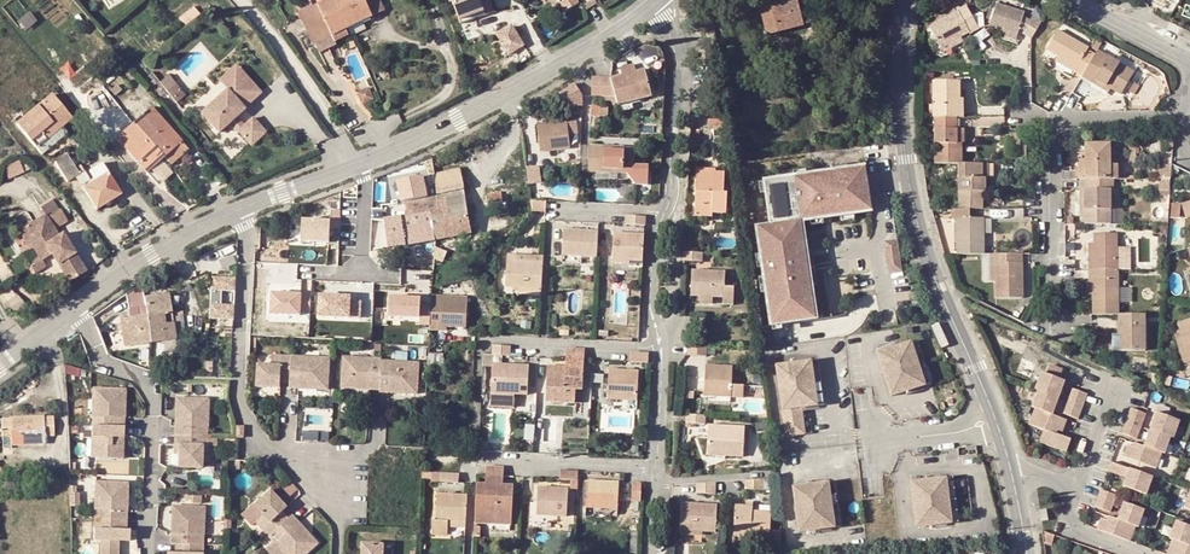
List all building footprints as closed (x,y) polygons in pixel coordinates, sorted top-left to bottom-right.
[(347,20),(337,0),(310,0),(300,5),(315,37),(335,27),(345,22),(347,20)] [(347,20),(373,8),(369,0),(337,0),(347,20)] [(496,7),(493,0),(452,0),(462,22),(496,7)] [(580,2),(579,0),(564,0),(562,1),(566,9),(580,2)] [(724,3),(726,7),(724,8),(727,13),(724,15),(726,18),(755,0),(729,0),(724,3)] [(767,2),(760,4),(766,30),(808,21),(803,0),(767,0),(767,2)] [(1019,13),(1021,8),(996,0),(993,0),(988,14),(986,22),(998,26),(1013,31),(1016,22),(1019,13)] [(968,30),(976,25),(976,24),(972,16),(965,4),(927,24),(938,45),(957,34),(968,29),(968,30)] [(1020,29),(1030,34),(1039,17),(1028,12),(1026,15),(1022,24),(1020,29)] [(1019,13),(1016,22),(1022,24),(1026,15),(1019,13)] [(972,16),(976,24),(986,22),(988,14),(972,16)] [(351,34),(367,28),(365,20),(349,26),(351,34)] [(335,27),(337,33),(348,28),(345,22),(335,27)] [(513,22),(495,32),(509,54),(526,43),(513,22)] [(997,29),(1012,35),(1013,31),(998,26),(997,29)] [(1079,68),(1089,50),(1090,49),(1059,31),(1046,56),(1057,62),(1059,57),(1079,68)] [(957,34),(938,45),(941,50),(960,40),(957,34)] [(1133,75),(1096,54),(1094,59),(1082,81),(1092,86),(1094,83),(1111,92),(1121,97),(1133,75)] [(1059,57),(1057,62),(1077,73),(1079,68),(1059,57)] [(627,67),(640,65),(639,58),(626,60),(627,67)] [(235,115),(262,92),(237,63),(219,77),(227,85),(198,112),(216,132),(228,121),(226,119),(232,112),(235,115)] [(610,76),(601,76),(600,95),(609,95),(620,92),(623,101),(648,96),(642,64),(640,65),(627,67),(616,70),(617,75),(610,76)] [(600,95),(601,76),(591,76),(589,94),(593,94),(600,95)] [(170,77),(160,85),(172,100),(182,91),(170,77)] [(944,118),(966,117),(967,117),(967,100),(970,100),(970,81),(943,82),(944,118)] [(363,98),(373,95),(367,83),(357,88),(363,98)] [(579,93),(572,83),(557,93),(562,101),(565,99),(569,105),(579,104),(579,93)] [(1092,86),(1109,95),(1111,92),(1094,83),(1092,86)] [(74,112),(54,87),(17,117),(37,141),(74,112)] [(151,100),(118,132),(149,165),(165,149),(183,132),(151,100)] [(228,121),(237,131),(244,124),(235,115),(232,112),(226,119),(228,121)] [(252,117),(244,124),(237,131),(250,144),(265,130),(252,117)] [(728,127),(726,117),(711,117),(709,117),(709,127),(728,127)] [(944,118),(945,165),(953,165),(973,165),(971,143),(967,143),(967,130),(966,117),(944,118)] [(540,147),(551,147),(569,147),(570,124),(541,124),(540,147)] [(975,143),(974,129),(967,130),(967,143),(971,143),(975,143)] [(183,132),(165,149),(171,155),(174,157),(192,140),(183,132)] [(1107,141),(1082,141),(1083,158),(1083,177),(1108,176),(1108,162),(1107,141)] [(68,147),(50,159),(62,177),(85,163),(81,156),(77,159),(68,147)] [(587,173),(624,174),(625,149),(588,148),(587,173)] [(171,155),(165,149),(149,165),(154,170),(171,155)] [(98,173),(85,180),(97,202),(123,187),(105,155),(91,162),(98,173)] [(436,236),(473,230),(460,163),(432,168),(437,191),(439,205),(430,207),(436,236)] [(977,179),(976,165),(973,165),(953,165),(954,210),(971,210),(978,210),(977,193),(981,193),(980,179),(977,179)] [(770,223),(755,225),(769,325),(819,318),(805,219),(869,210),(863,166),(764,180),(770,223)] [(728,170),(723,170),(723,167),(701,167),(699,204),(718,205),(718,209),(731,210),(732,190),(727,189),(728,170)] [(527,171),(529,185),(541,183),(539,170),(527,171)] [(1171,175),(1160,175),(1160,186),(1170,186),(1171,175)] [(1113,188),(1112,176),(1108,176),(1083,177),(1083,187),(1078,188),(1078,200),(1082,200),(1082,213),(1082,218),(1103,217),(1103,208),(1111,208),(1110,188),(1113,188)] [(498,189),(485,188),(484,197),(497,197),(498,189)] [(382,218),(388,246),(436,236),(430,207),(439,205),(437,191),(406,197),(409,212),(382,218)] [(46,206),(56,222),(69,214),(61,202),(61,203),(56,196),(44,203),(46,206)] [(1074,201),(1074,213),(1082,213),(1082,200),(1078,200),(1074,201)] [(718,217),(718,209),(718,205),(699,204),(699,216),(718,217)] [(53,247),(47,237),(61,229),(56,222),(46,206),(19,223),(28,236),(31,234),(34,239),(42,252),(53,247)] [(1103,217),(1111,218),(1111,208),(1103,208),(1103,217)] [(971,210),(954,210),(954,220),(959,220),(971,220),(971,210)] [(629,216),(628,226),(643,227),(643,217),(629,216)] [(330,218),(301,217),(300,240),(330,241),(330,218)] [(986,234),(982,234),(982,220),(971,220),(959,220),(960,255),(987,254),(986,234)] [(61,229),(47,237),(53,247),(70,274),(87,264),(64,227),(61,229)] [(1089,258),(1089,267),(1090,267),(1117,266),(1117,263),(1116,244),(1116,230),(1094,231),(1094,241),(1095,257),(1089,258)] [(595,260),(596,233),(563,232),(561,259),(595,260)] [(629,263),(633,263),(642,263),(643,234),(613,233),(612,262),(629,263)] [(896,239),(884,241),(890,272),(902,270),(896,239)] [(537,253),(509,252),(509,245),(503,245),(500,279),(517,279),(536,280),(537,253)] [(509,245),(509,252),(537,253),(538,246),(509,245)] [(686,259),(713,260),(714,252),(686,251),(686,259)] [(1030,297),(1029,252),(997,254),(998,262),(1002,262),(1003,281),(1004,297),(1030,297)] [(1119,266),(1117,266),(1090,267),(1090,276),(1094,276),(1095,293),(1095,313),(1120,312),(1119,266)] [(729,280),(730,270),(696,269),(695,294),(703,294),(727,295),(727,302),(738,303),(739,280),(729,280)] [(235,279),(211,277),(209,317),(233,319),(235,279)] [(535,288),(536,280),(517,279),(517,286),(535,288)] [(146,311),(150,338),(174,334),(167,289),(144,293),(145,302),(146,311)] [(301,293),(270,292),(269,312),(300,314),(301,293)] [(351,294),(316,292),(315,314),(360,317),(361,301),(351,300),(351,294)] [(432,294),(430,324),(446,325),(467,326),(469,296),(432,294)] [(420,296),(388,295),(387,313),(418,315),(418,322),(428,323),(428,312),(419,312),(420,296)] [(124,342),(150,338),(146,311),(145,302),(137,303),(138,312),(120,314),(121,318),(124,342)] [(1148,348),(1147,311),(1120,312),(1120,332),(1123,332),(1124,349),(1148,348)] [(940,324),(933,327),(944,349),(951,345),(940,324)] [(1180,328),(1183,348),(1189,347),(1189,346),(1187,327),(1180,328)] [(1115,331),(1115,349),(1124,349),(1123,332),(1120,332),(1115,331)] [(920,364),(929,386),(935,383),(927,362),(918,341),(912,343),(920,364)] [(896,399),(929,386),(920,364),(912,343),(879,357),(896,399)] [(512,346),(493,345),(493,354),(511,355),(512,346)] [(690,355),(712,355),(712,347),(706,347),(691,346),(690,355)] [(583,359),(585,359),(585,351),(566,350),(566,358),(567,358),(583,359)] [(270,360),(257,359),(256,382),(269,383),(270,379),(279,380),(279,376),(290,377),(289,384),(299,385),(300,379),(316,381),(316,386),(325,386),(327,354),(320,353),(319,357),(302,356),(301,352),(292,351),(282,351),(281,356),(271,355),(270,360)] [(355,352),(344,351),(342,384),(351,384),(352,379),(370,381),(370,385),(379,387),(379,390),(387,390),(388,384),(408,386),(409,392),(418,391),(419,359),(410,358),(409,363),(389,361),(389,357),(380,357),(380,354),(372,353),(371,358),(355,358),(355,352)] [(630,353),(630,361),(647,362),(647,354),(630,353)] [(567,358),(566,367),(583,368),(583,359),(567,358)] [(820,361),(813,362),(816,384),(823,383),(820,361)] [(789,437),(807,435),(803,409),(820,406),(816,384),(813,362),(778,367),(789,437)] [(532,392),(534,364),(499,363),(497,390),(519,392),(532,392)] [(582,387),(583,368),(566,367),(566,372),(559,371),(559,367),(547,366),(546,391),(564,392),(564,386),(575,386),(582,387)] [(744,385),(732,384),(732,368),(706,367),(705,391),(718,392),(718,396),(744,397),(744,385)] [(637,372),(608,371),(606,402),(623,403),(623,397),(636,397),(637,372)] [(1038,389),(1041,391),(1060,400),(1067,384),(1045,374),(1038,389)] [(823,383),(816,384),(820,406),(826,405),(823,383)] [(575,402),(575,386),(564,386),(564,392),(546,391),(546,401),(575,402)] [(119,400),(123,400),(124,390),(90,389),(89,426),(122,427),(123,409),(118,408),(119,400)] [(1083,408),(1089,396),(1074,389),(1068,401),(1063,414),(1078,420),(1083,408)] [(518,404),(519,392),(497,390),(496,403),(518,404)] [(1041,391),(1033,408),(1038,411),(1053,416),(1060,400),(1041,391)] [(210,398),(178,396),(176,433),(208,435),(210,398)] [(1142,426),(1147,414),(1133,407),(1128,420),(1123,432),(1137,438),(1142,426)] [(53,409),(2,411),(3,430),(11,430),(12,438),(44,437),(44,428),(53,428),(53,409)] [(1063,434),(1068,423),(1053,416),(1038,411),(1032,425),(1046,432),(1041,443),(1067,454),(1071,442),(1058,436),(1060,432),(1063,434)] [(1172,440),(1174,440),(1180,424),(1159,414),(1152,431),(1172,440)] [(686,425),(703,426),(703,416),(687,416),(686,425)] [(711,425),(709,452),(728,451),(728,457),(744,457),(746,426),(711,425)] [(117,437),(122,438),(122,427),(89,426),(87,458),(116,459),(117,437)] [(760,444),(769,443),(767,429),(758,430),(760,444)] [(1163,454),(1166,455),(1172,440),(1152,431),(1145,446),(1163,454)] [(208,445),(208,435),(176,433),(175,443),(180,443),(180,452),(179,465),(202,466),(202,461),(203,444),(208,445)] [(1156,469),(1163,454),(1145,446),(1136,442),(1135,446),(1130,444),(1125,455),(1156,469)] [(959,452),(960,458),(978,457),(978,448),(958,449),(959,452)] [(1147,494),(1154,478),(1114,461),(1111,468),(1128,476),(1125,483),(1147,494)] [(486,475),(506,475),(506,466),(486,465),(486,475)] [(571,489),(580,489),(581,470),(563,470),(563,476),(572,477),(571,489)] [(461,472),(433,471),(432,478),(432,481),(460,483),(461,472)] [(506,484),(506,475),(486,475),(486,483),(506,484)] [(917,524),(953,522),(949,476),(914,479),(917,524)] [(951,495),(953,522),(959,521),(957,495),(956,476),(949,476),(951,495)] [(621,483),(607,483),(607,479),(589,478),(587,505),(620,506),(621,483)] [(748,480),(748,493),(766,492),(766,479),(748,480)] [(774,479),(766,479),(766,492),(775,491),(774,479)] [(263,480),(250,496),(258,505),(256,508),(262,514),(259,520),(265,528),(284,508),(277,501),(279,498),(271,494),(274,490),(263,480)] [(93,482),(92,519),(117,520),(124,520),(126,483),(93,482)] [(477,482),(476,509),(498,511),(499,521),(512,522),(514,484),(506,484),(486,483),(477,482)] [(631,482),(631,499),(642,499),(643,482),(631,482)] [(719,482),(699,484),(699,494),(719,494),(719,482)] [(833,503),(836,529),(842,528),(839,502),(837,483),(830,484),(833,503)] [(800,533),(836,529),(830,484),(795,488),(800,533)] [(540,512),(568,513),(569,488),(540,486),(540,512)] [(274,490),(271,494),(279,498),(280,496),(274,490)] [(1107,513),(1114,497),(1099,491),(1093,506),(1107,513)] [(435,519),(445,519),(466,520),(467,495),(436,494),(435,519)] [(205,503),(173,501),(171,538),(175,538),(203,540),(205,503)] [(682,503),(681,530),(701,531),(717,532),(718,504),(682,503)] [(1147,512),(1126,503),(1119,519),(1110,515),(1108,519),(1103,516),(1098,527),(1130,540),(1136,526),(1140,528),(1147,512)] [(288,504),(284,508),(265,528),(272,534),(275,531),(290,543),(286,547),(294,553),(314,531),(307,526),(305,528),(292,516),(295,512),(288,504)] [(736,505),(735,531),(751,532),(751,539),(772,539),(773,513),(754,512),(755,506),(736,505)] [(262,514),(256,508),(252,514),(259,520),(262,514)] [(482,521),(499,521),(498,511),(476,509),(475,534),(482,535),(482,521)] [(1040,510),(1041,521),(1048,520),(1046,509),(1040,510)] [(92,519),(91,539),(99,539),(98,553),(115,553),(116,540),(127,540),(128,529),(124,529),(124,520),(117,520),(92,519)] [(1174,536),(1168,552),(1175,553),(1189,553),(1189,525),(1178,520),(1172,534),(1174,536)] [(175,538),(175,547),(166,547),(166,553),(202,553),(203,540),(175,538)] [(364,542),(363,553),(383,553),(383,543),(364,542)]
